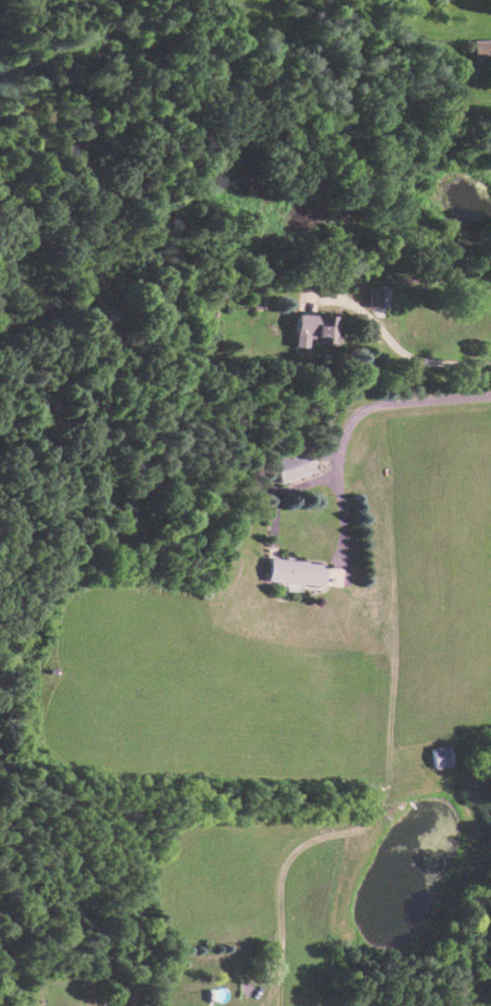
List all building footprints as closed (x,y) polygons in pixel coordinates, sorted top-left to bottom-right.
[(468,62),(490,61),(490,40),(468,40),(468,62)] [(334,342),(335,315),(293,314),(292,343),(305,343),(305,341),(334,342)] [(278,483),(312,470),(303,447),(269,460),(278,483)] [(265,581),(320,584),(321,562),(266,558),(265,581)]
